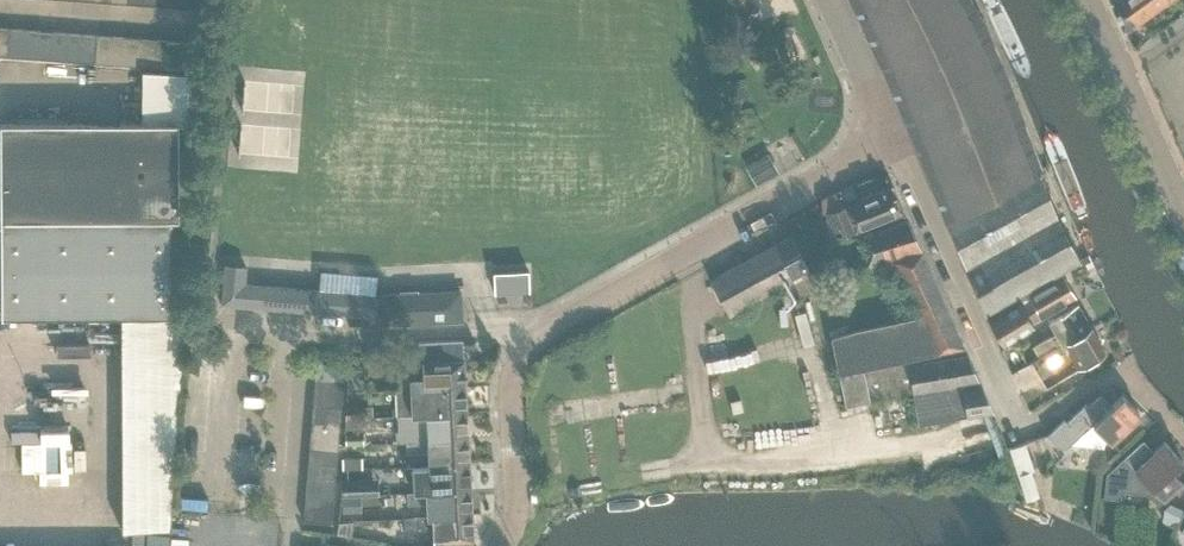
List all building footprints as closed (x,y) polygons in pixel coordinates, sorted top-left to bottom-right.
[(184,7),(199,8),(199,0),(184,0),(184,7)] [(885,75),(909,132),(946,221),(1038,170),(1042,167),(986,28),(971,0),(851,0),(885,75)] [(1128,30),(1170,0),(1117,0),(1115,1),(1128,30)] [(8,56),(10,28),(0,27),(0,55),(8,56)] [(8,56),(23,57),(25,29),(10,28),(8,56)] [(23,57),(37,58),(39,30),(25,29),(23,57)] [(37,58),(51,59),(53,31),(39,30),(37,58)] [(51,59),(65,60),(68,32),(53,31),(51,59)] [(68,32),(65,60),(80,61),(82,33),(68,32)] [(80,61),(94,62),(96,34),(82,33),(80,61)] [(94,62),(109,64),(111,35),(96,34),(94,62)] [(109,64),(123,65),(125,36),(111,35),(109,64)] [(123,65),(137,66),(139,37),(125,36),(123,65)] [(137,66),(152,67),(154,38),(139,37),(137,66)] [(152,67),(166,68),(168,39),(154,38),(152,67)] [(166,68),(180,69),(182,40),(168,39),(166,68)] [(182,40),(180,69),(195,70),(197,42),(182,40)] [(170,220),(170,219),(180,219),(179,125),(188,126),(191,74),(142,71),(142,123),(72,123),(73,220),(170,220)] [(1,221),(73,220),(72,123),(0,124),(0,164),(0,220),(1,220),(1,221)] [(756,185),(777,173),(767,155),(747,168),(756,185)] [(1038,170),(946,221),(984,314),(1080,261),(1056,217),(1038,170)] [(835,238),(904,213),(892,187),(856,201),(862,217),(847,223),(840,207),(826,213),(835,238)] [(170,315),(170,220),(73,220),(1,221),(2,317),(121,316),(121,317),(171,317),(171,315),(170,315)] [(869,267),(885,262),(921,251),(907,221),(860,237),(869,267)] [(792,236),(710,280),(729,316),(779,288),(786,301),(815,285),(808,273),(811,271),(792,236)] [(921,251),(885,262),(909,316),(832,338),(839,375),(864,369),(878,366),(927,355),(958,349),(964,347),(921,251)] [(375,295),(288,288),(245,284),(246,268),(224,266),(221,305),(374,317),(375,295)] [(494,295),(530,293),(528,271),(493,272),(494,295)] [(1031,299),(1040,314),(1074,296),(1062,275),(1028,294),(1031,299)] [(462,321),(460,291),(418,293),(418,291),(401,292),(401,294),(383,295),(384,325),(462,321)] [(1041,317),(1040,314),(1031,299),(1021,304),(1020,301),(987,319),(1001,342),(1033,325),(1031,322),(1041,317)] [(803,336),(814,333),(806,302),(795,305),(803,336)] [(1038,356),(1090,326),(1077,303),(1048,320),(1056,333),(1032,347),(1038,356)] [(185,315),(171,315),(171,317),(121,317),(122,531),(169,531),(185,315)] [(1105,352),(1090,326),(1038,356),(1030,361),(1039,376),(1051,369),(1057,380),(1105,352)] [(422,343),(424,362),(460,361),(458,341),(422,343)] [(981,385),(979,382),(979,381),(967,354),(960,356),(958,349),(878,366),(864,369),(870,400),(913,392),(918,425),(993,412),(981,385)] [(464,360),(460,361),(424,362),(425,376),(399,377),(400,390),(465,387),(464,360)] [(315,378),(343,380),(345,366),(316,364),(315,378)] [(362,369),(350,369),(350,390),(362,390),(362,369)] [(870,400),(864,369),(839,375),(846,405),(870,400)] [(342,394),(343,380),(315,378),(314,392),(342,394)] [(465,387),(400,390),(395,391),(397,417),(467,413),(465,387)] [(341,409),(342,394),(314,392),(313,406),(341,409)] [(1140,415),(1122,395),(1109,407),(1099,397),(1089,406),(1086,404),(1067,422),(1064,419),(1047,436),(1058,447),(1067,448),(1071,444),(1103,448),(1104,442),(1107,440),(1110,443),(1140,415)] [(340,423),(341,409),(313,406),(312,420),(340,423)] [(347,419),(363,418),(363,406),(346,406),(347,419)] [(467,413),(397,417),(398,431),(395,431),(396,443),(407,442),(407,441),(468,438),(467,413)] [(364,443),(363,418),(347,419),(345,419),(346,444),(364,443)] [(339,437),(340,423),(312,420),(311,435),(339,437)] [(338,451),(339,437),(311,435),(309,449),(338,451)] [(469,463),(468,438),(407,441),(407,442),(407,454),(429,453),(429,465),(469,463)] [(1183,462),(1164,442),(1151,454),(1141,443),(1106,474),(1104,498),(1121,500),(1122,490),(1149,493),(1159,504),(1163,501),(1182,483),(1172,472),(1183,462)] [(1034,470),(1025,443),(1009,448),(1026,500),(1039,496),(1031,471),(1034,470)] [(336,466),(338,451),(309,449),(308,464),(336,466)] [(362,459),(342,459),(342,470),(362,470),(362,459)] [(412,491),(471,489),(469,463),(429,465),(405,466),(405,480),(411,479),(412,491)] [(335,480),(336,466),(308,464),(307,478),(335,480)] [(334,494),(335,480),(307,478),(306,492),(334,494)] [(379,495),(378,478),(341,480),(342,496),(360,495),(379,495)] [(471,489),(412,491),(406,492),(407,501),(407,504),(431,503),(432,517),(472,515),(471,489)] [(305,506),(333,509),(334,494),(306,492),(305,506)] [(360,495),(342,496),(342,513),(361,512),(360,495)] [(1183,508),(1170,503),(1164,509),(1163,520),(1175,525),(1183,508)] [(332,523),(333,509),(305,506),(304,521),(332,523)] [(473,541),(472,515),(432,517),(432,518),(404,519),(404,530),(432,528),(433,542),(473,541)] [(351,536),(353,521),(339,522),(337,534),(351,536)]
